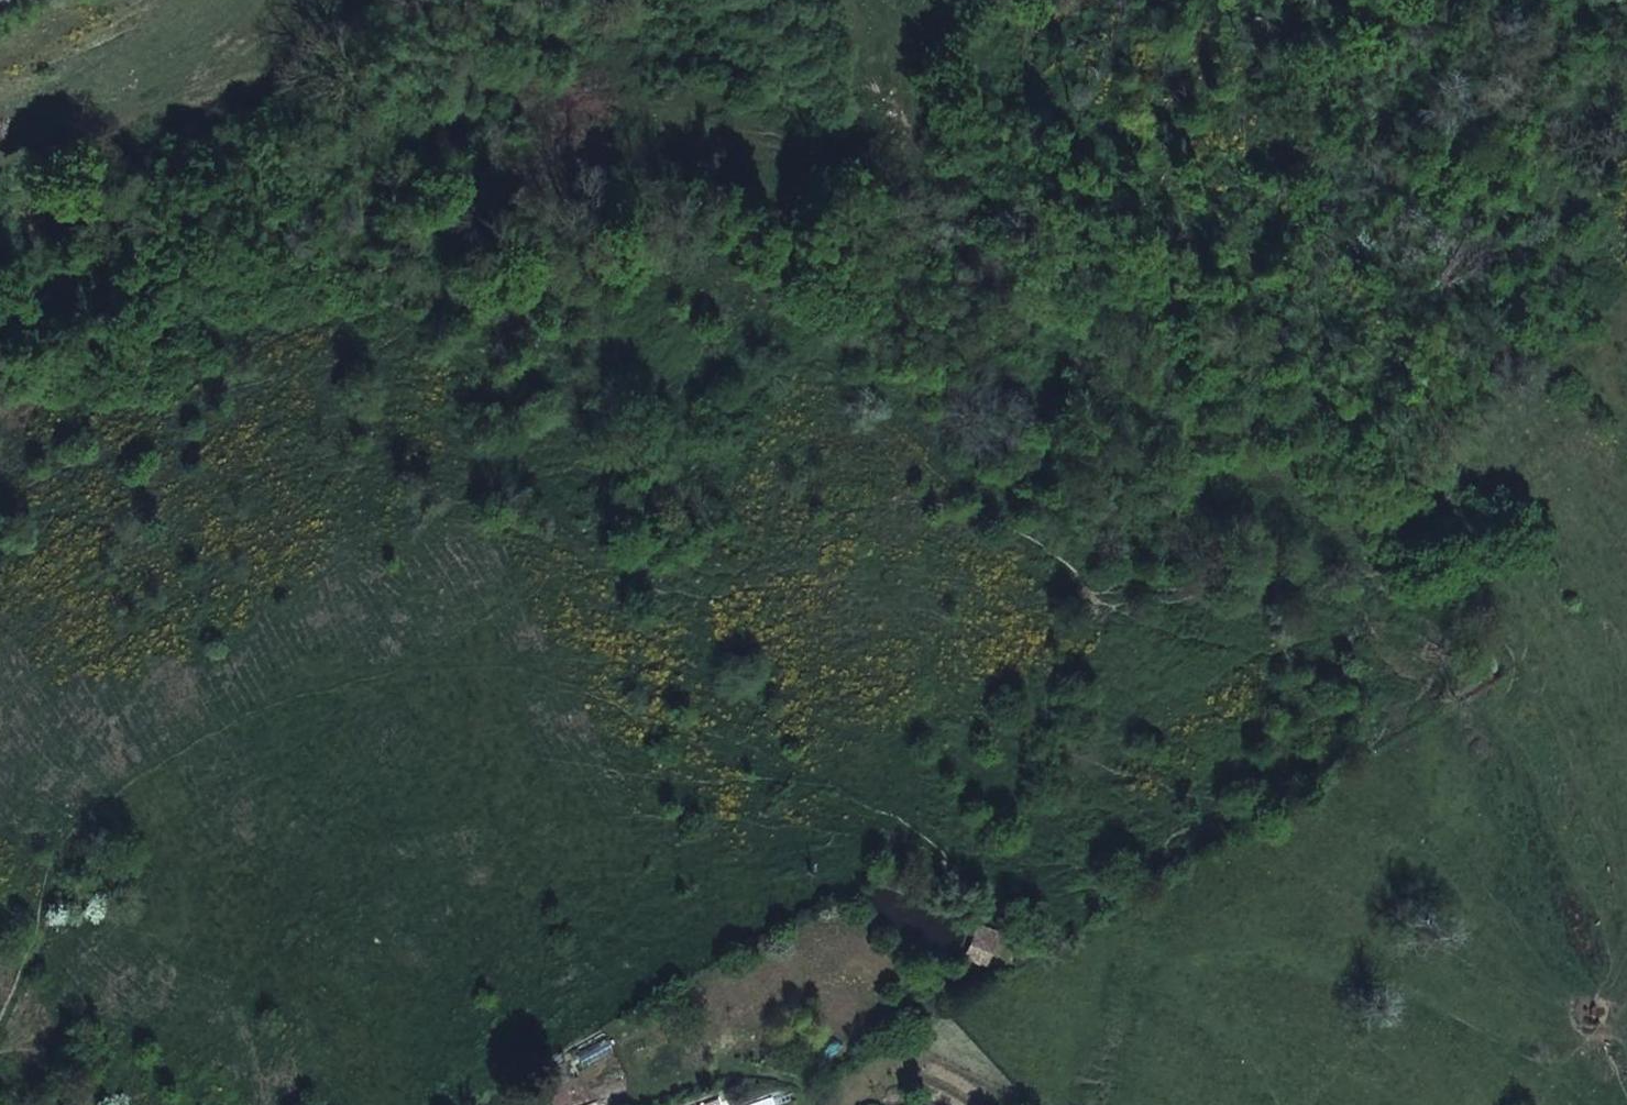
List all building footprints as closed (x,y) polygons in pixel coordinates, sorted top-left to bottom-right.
[(989,952),(996,935),(974,925),(967,942),(989,952)]
